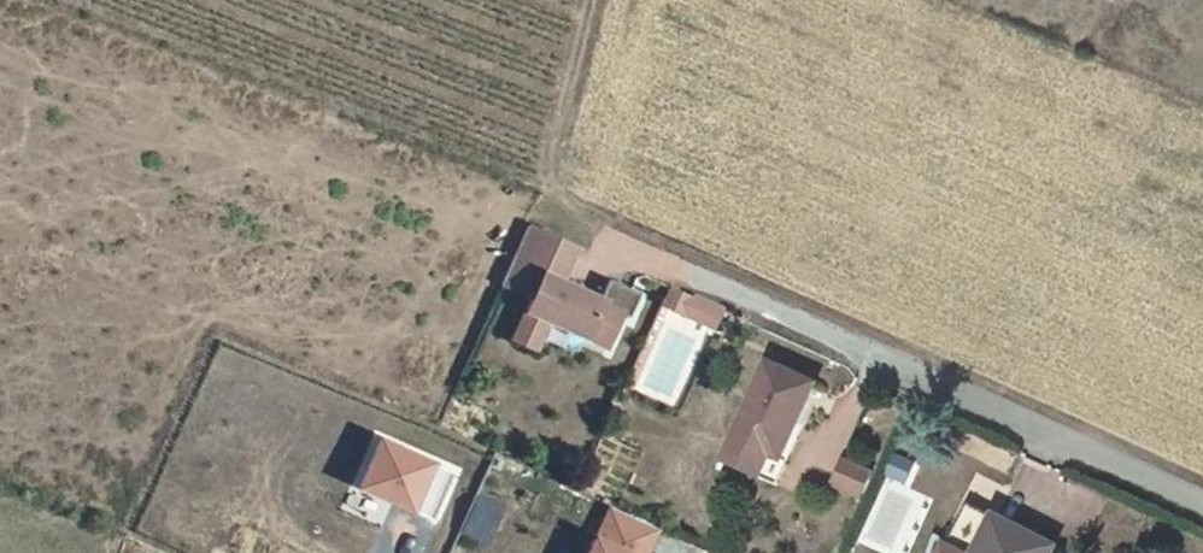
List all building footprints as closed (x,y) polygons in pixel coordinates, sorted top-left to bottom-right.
[(574,243),(533,224),(506,282),(536,296),(526,316),(548,326),(551,319),(610,347),(625,316),(630,318),(640,295),(612,282),(604,299),(566,281),(558,277),(574,243)] [(558,277),(566,281),(582,247),(574,243),(558,277)] [(666,303),(687,314),(696,299),(675,287),(666,303)] [(687,314),(714,329),(723,313),(696,299),(687,314)] [(516,338),(538,348),(548,326),(526,316),(516,338)] [(770,359),(722,453),(757,471),(768,450),(772,452),(784,429),(790,432),(794,424),(815,382),(770,359)] [(800,427),(794,424),(790,432),(784,429),(772,452),(768,450),(757,471),(773,479),(800,427)] [(452,472),(379,438),(358,485),(431,518),(452,472)] [(903,482),(913,462),(895,454),(886,473),(903,482)] [(833,479),(860,493),(871,472),(845,458),(833,479)] [(937,552),(1050,552),(1054,545),(967,498),(937,552)] [(501,510),(480,500),(470,521),(490,531),(501,510)] [(612,508),(590,552),(648,552),(658,530),(612,508)] [(490,531),(470,521),(464,532),(485,542),(490,531)]
